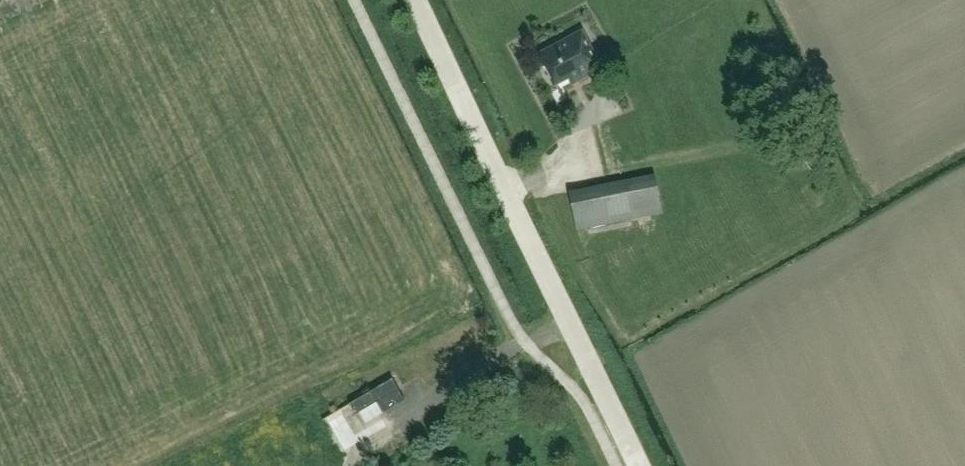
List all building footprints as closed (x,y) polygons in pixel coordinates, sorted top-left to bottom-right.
[(578,81),(602,68),(582,30),(537,54),(554,86),(575,75),(578,81)] [(663,212),(658,190),(655,175),(569,192),(577,229),(663,212)]
